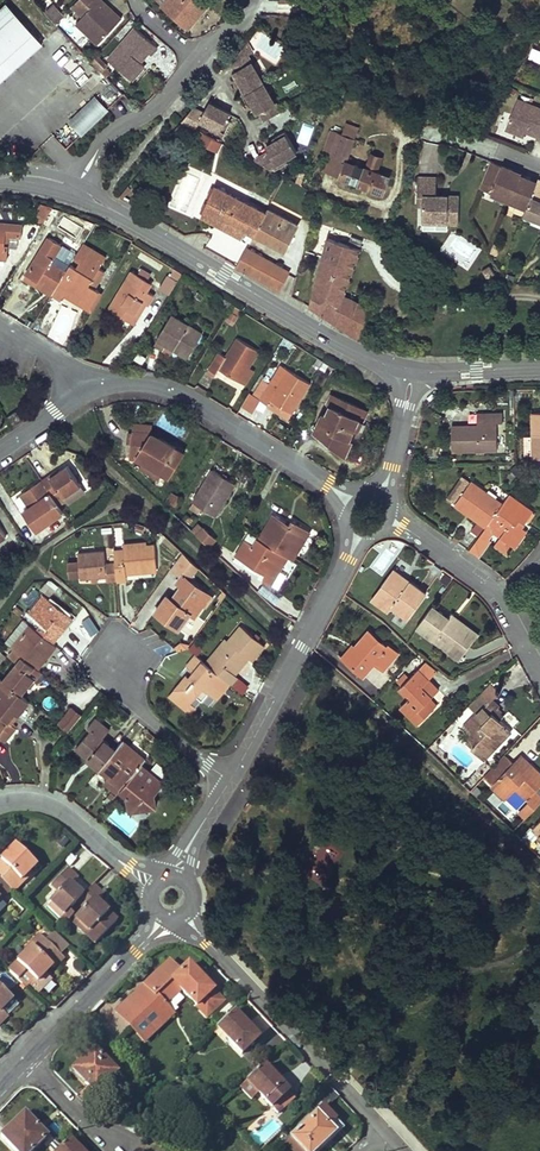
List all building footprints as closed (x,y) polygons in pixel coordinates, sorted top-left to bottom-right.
[(76,24),(99,44),(118,23),(109,14),(112,11),(100,0),(98,0),(87,12),(76,24)] [(98,0),(79,0),(77,3),(87,12),(98,0)] [(200,0),(157,0),(164,6),(163,7),(185,26),(193,18),(197,21),(208,7),(200,0)] [(0,10),(0,83),(42,44),(6,4),(0,10)] [(55,7),(47,14),(58,24),(64,17),(55,7)] [(121,19),(112,11),(109,14),(118,23),(121,19)] [(197,21),(193,18),(185,26),(189,29),(197,21)] [(248,46),(279,61),(288,42),(257,27),(248,46)] [(108,61),(132,81),(145,67),(142,64),(137,60),(146,50),(150,54),(151,55),(157,48),(136,29),(108,61)] [(265,84),(244,47),(231,62),(237,72),(237,73),(236,73),(239,78),(241,81),(237,83),(244,95),(265,84)] [(150,54),(146,50),(137,60),(142,64),(150,54)] [(97,57),(91,62),(104,78),(111,72),(97,57)] [(266,120),(281,112),(265,84),(244,95),(251,108),(255,105),(259,114),(261,113),(266,120)] [(106,109),(95,99),(70,124),(81,135),(106,109)] [(537,139),(536,141),(539,142),(539,111),(517,102),(505,131),(523,139),(525,135),(527,129),(539,134),(537,139)] [(192,109),(182,122),(196,129),(200,120),(224,133),(231,121),(227,119),(230,114),(211,104),(209,103),(203,114),(192,109)] [(341,133),(356,139),(359,129),(345,124),(341,133)] [(525,135),(537,139),(539,134),(527,129),(525,135)] [(323,153),(330,155),(338,132),(332,130),(323,153)] [(269,153),(256,161),(273,170),(274,170),(280,166),(278,163),(286,158),(298,152),(286,131),(274,138),(276,142),(266,147),(269,153)] [(346,161),(341,176),(382,192),(388,177),(378,172),(383,158),(372,154),(366,167),(348,160),(356,139),(341,133),(338,132),(330,155),(346,161)] [(221,143),(204,134),(200,142),(217,152),(221,143)] [(324,170),(341,176),(346,161),(330,155),(324,170)] [(286,158),(278,163),(280,166),(288,161),(286,158)] [(510,203),(520,178),(515,176),(514,178),(511,177),(513,172),(502,168),(493,164),(482,191),(510,203)] [(539,202),(539,183),(537,182),(536,184),(529,181),(520,178),(510,203),(527,209),(531,199),(539,203),(539,202)] [(436,179),(418,179),(417,197),(423,197),(423,207),(422,221),(436,221),(435,225),(458,225),(459,198),(448,197),(448,200),(443,200),(443,197),(436,197),(436,179)] [(246,230),(253,233),(285,250),(298,225),(266,208),(264,212),(215,186),(202,214),(243,236),(246,230)] [(539,203),(531,199),(527,209),(524,215),(539,222),(539,202),(539,203)] [(52,207),(42,205),(32,218),(42,225),(52,207)] [(22,226),(0,224),(0,259),(7,259),(8,246),(6,246),(6,236),(21,237),(22,226)] [(40,288),(52,295),(76,254),(50,238),(27,275),(42,284),(40,288)] [(308,306),(357,336),(367,312),(371,306),(344,297),(362,250),(328,238),(308,306)] [(76,254),(52,295),(60,301),(63,295),(67,290),(84,301),(92,289),(88,286),(93,278),(105,259),(83,244),(76,254)] [(238,266),(279,290),(290,272),(248,248),(238,266)] [(489,265),(482,270),(488,280),(495,275),(489,265)] [(142,301),(148,305),(154,296),(142,289),(147,281),(133,273),(109,310),(119,316),(122,311),(133,317),(142,301)] [(42,284),(27,275),(25,279),(40,288),(42,284)] [(170,295),(176,280),(165,276),(159,290),(170,295)] [(97,281),(93,278),(88,286),(92,289),(97,281)] [(67,290),(63,295),(81,306),(84,301),(67,290)] [(135,326),(148,305),(142,301),(133,317),(122,311),(119,316),(135,326)] [(232,307),(226,322),(234,325),(240,310),(232,307)] [(188,358),(203,334),(173,316),(154,346),(162,350),(166,344),(188,358)] [(248,367),(249,368),(259,352),(238,339),(227,357),(220,353),(207,373),(214,377),(219,369),(239,382),(248,367)] [(252,370),(249,368),(248,367),(239,382),(243,384),(252,370)] [(271,400),(293,414),(312,384),(290,371),(278,390),(270,385),(260,400),(268,405),(271,400)] [(249,394),(241,407),(252,413),(260,400),(249,394)] [(324,414),(314,433),(345,456),(353,441),(350,439),(355,430),(357,431),(367,412),(332,396),(327,406),(331,408),(327,416),(324,414)] [(289,420),(293,414),(271,400),(268,405),(280,413),(279,414),(289,420)] [(18,412),(8,418),(14,427),(24,420),(18,412)] [(539,458),(539,412),(532,413),(533,436),(534,455),(534,459),(539,458)] [(486,425),(486,422),(486,413),(478,413),(478,426),(486,425)] [(486,413),(486,422),(503,422),(503,413),(486,413)] [(136,424),(135,434),(147,434),(148,425),(136,424)] [(486,425),(478,426),(453,426),(453,451),(497,450),(497,425),(486,425)] [(147,434),(135,434),(133,434),(131,459),(139,459),(144,462),(161,472),(171,478),(181,461),(173,455),(177,449),(154,434),(147,434)] [(534,455),(533,436),(524,436),(525,455),(534,455)] [(186,454),(177,449),(173,455),(181,461),(186,454)] [(161,472),(144,462),(141,468),(157,479),(161,472)] [(51,474),(42,480),(60,507),(66,502),(64,498),(82,486),(69,466),(53,477),(51,474)] [(213,471),(193,504),(215,517),(235,484),(213,471)] [(527,486),(532,479),(525,472),(519,480),(527,486)] [(446,498),(454,504),(469,484),(461,478),(446,498)] [(60,507),(42,480),(21,495),(30,508),(24,512),(37,531),(64,512),(60,507)] [(487,526),(502,505),(471,482),(469,484),(454,504),(453,506),(485,529),(487,526)] [(534,513),(509,494),(502,505),(487,526),(495,532),(498,529),(503,532),(500,536),(501,536),(509,543),(518,542),(527,530),(523,527),(518,524),(521,520),(526,524),(534,513)] [(173,513),(180,502),(170,497),(165,505),(173,513)] [(274,514),(259,539),(289,558),(294,561),(300,551),(298,549),(302,543),(304,545),(312,532),(293,520),(290,524),(274,514)] [(200,526),(194,533),(199,538),(205,531),(200,526)] [(495,532),(487,526),(485,529),(469,550),(476,555),(479,557),(492,540),(490,539),(495,532)] [(205,531),(199,538),(206,544),(212,537),(205,531)] [(289,558),(259,539),(254,546),(246,541),(236,557),(267,576),(269,572),(277,578),(289,558)] [(115,564),(117,582),(127,581),(127,572),(141,571),(141,573),(155,572),(157,569),(156,546),(148,547),(147,544),(124,546),(124,551),(114,552),(115,564)] [(106,583),(117,582),(115,564),(106,564),(105,552),(79,554),(80,563),(80,567),(81,577),(81,579),(81,581),(106,579),(106,583)] [(198,569),(183,555),(172,569),(183,577),(178,583),(183,587),(173,600),(168,596),(156,612),(180,630),(191,616),(196,619),(205,607),(200,603),(206,594),(189,581),(198,569)] [(80,567),(80,563),(69,564),(69,575),(69,579),(81,577),(80,567)] [(393,570),(390,574),(407,586),(410,582),(393,570)] [(272,586),(277,578),(269,572),(267,576),(264,581),(272,586)] [(375,601),(383,607),(387,602),(393,607),(408,618),(426,594),(410,582),(407,586),(390,574),(383,585),(386,587),(375,601)] [(372,599),(375,601),(386,587),(383,585),(372,599)] [(227,596),(222,591),(217,598),(222,602),(227,596)] [(200,603),(205,607),(211,598),(206,594),(200,603)] [(45,624),(38,632),(53,644),(74,619),(46,596),(32,613),(45,624)] [(387,602),(383,607),(389,611),(393,607),(387,602)] [(433,606),(417,629),(460,661),(475,640),(449,622),(450,620),(433,606)] [(453,616),(450,620),(449,622),(475,640),(479,634),(453,616)] [(39,670),(57,647),(53,644),(38,632),(30,625),(12,648),(15,650),(39,670)] [(230,683),(232,685),(238,677),(233,672),(246,656),(252,661),(265,646),(242,627),(229,644),(226,641),(207,664),(230,683)] [(358,648),(346,662),(364,676),(376,662),(385,670),(399,654),(390,646),(388,649),(370,634),(358,648)] [(181,641),(173,648),(178,652),(188,648),(191,645),(181,641)] [(343,659),(346,662),(358,648),(355,646),(343,659)] [(43,674),(39,670),(15,650),(9,657),(17,663),(3,680),(22,696),(34,680),(36,682),(43,674)] [(207,664),(197,656),(187,668),(194,674),(191,678),(194,681),(190,684),(183,679),(179,685),(181,686),(171,697),(183,706),(187,701),(190,704),(196,696),(199,699),(206,690),(217,699),(230,683),(207,664)] [(429,681),(439,672),(427,662),(419,670),(429,681)] [(365,677),(378,689),(388,678),(374,666),(365,677)] [(439,691),(429,681),(419,670),(402,687),(411,697),(409,699),(401,707),(418,725),(437,706),(430,699),(439,691)] [(194,681),(191,678),(187,675),(183,679),(190,684),(194,681)] [(3,680),(0,678),(0,716),(8,722),(18,711),(20,713),(30,702),(22,696),(3,680)] [(478,715),(478,716),(485,722),(477,730),(468,739),(475,746),(473,748),(485,760),(513,730),(502,720),(494,713),(497,709),(500,707),(492,700),(494,698),(498,697),(496,690),(491,685),(490,686),(482,694),(473,704),(470,707),(478,715)] [(400,688),(409,699),(411,697),(402,687),(400,688)] [(195,708),(190,704),(187,701),(183,706),(191,713),(195,708)] [(68,733),(82,717),(72,708),(58,724),(68,733)] [(505,716),(497,709),(494,713),(502,720),(505,716)] [(485,722),(478,716),(470,723),(477,730),(485,722)] [(100,768),(116,749),(104,739),(110,731),(95,719),(88,729),(90,731),(76,748),(88,758),(100,768)] [(17,729),(9,723),(5,728),(0,724),(0,738),(6,742),(17,729)] [(146,760),(123,741),(116,749),(100,768),(99,769),(111,778),(106,785),(117,794),(119,791),(124,786),(141,765),(146,760)] [(505,756),(484,777),(493,786),(492,786),(506,800),(517,789),(528,800),(529,801),(519,812),(525,819),(539,804),(539,795),(536,791),(539,787),(539,774),(531,766),(521,756),(514,764),(513,764),(505,756)] [(85,761),(97,771),(99,769),(100,768),(88,758),(85,761)] [(124,786),(127,797),(129,812),(156,808),(153,793),(161,782),(141,765),(124,786)] [(11,891),(12,892),(37,865),(17,846),(0,863),(0,880),(11,891)] [(49,904),(51,905),(63,917),(81,900),(74,894),(77,891),(72,886),(78,880),(67,870),(52,886),(60,893),(49,904)] [(0,901),(11,891),(0,880),(0,901)] [(103,896),(93,887),(83,897),(81,900),(63,917),(62,918),(66,922),(72,917),(76,921),(89,934),(86,936),(95,945),(116,922),(108,914),(106,916),(99,910),(102,907),(98,902),(103,896)] [(74,894),(81,900),(83,897),(77,891),(74,894)] [(48,908),(60,920),(62,918),(63,917),(51,905),(48,908)] [(109,913),(102,907),(99,910),(106,916),(108,914),(109,913)] [(89,934),(76,921),(74,924),(86,936),(89,934)] [(70,948),(55,934),(47,942),(62,956),(70,948)] [(64,959),(62,956),(47,942),(40,936),(30,946),(32,948),(17,963),(35,980),(38,983),(47,974),(53,968),(54,970),(64,959)] [(158,1001),(165,1008),(169,1004),(168,1003),(180,991),(207,1018),(224,1001),(189,965),(180,973),(172,964),(163,973),(161,971),(145,986),(147,988),(141,994),(154,1006),(158,1001)] [(38,983),(35,980),(30,985),(39,994),(53,980),(47,974),(38,983)] [(0,987),(0,1027),(8,1018),(3,1012),(14,1001),(0,987)] [(134,1024),(154,1006),(141,994),(139,996),(137,994),(121,1010),(134,1024)] [(154,1006),(168,1020),(173,1016),(165,1008),(158,1001),(154,1006)] [(145,1042),(168,1020),(154,1006),(134,1024),(131,1027),(145,1042)] [(118,1013),(131,1027),(134,1024),(121,1010),(118,1013)] [(258,1038),(234,1012),(217,1028),(241,1055),(258,1038)] [(117,1073),(94,1050),(73,1070),(96,1094),(117,1073)] [(288,1092),(264,1066),(247,1082),(271,1108),(277,1103),(288,1092)] [(283,1109),(277,1103),(271,1108),(277,1115),(283,1109)] [(304,1150),(317,1150),(343,1127),(321,1105),(314,1111),(318,1114),(292,1138),(304,1150)] [(46,1140),(36,1129),(38,1128),(25,1114),(2,1136),(15,1150),(33,1150),(46,1140)] [(36,1129),(46,1140),(47,1138),(38,1128),(36,1129)] [(292,1138),(286,1143),(293,1150),(304,1150),(292,1138)] [(69,1140),(58,1150),(80,1150),(69,1140)]
